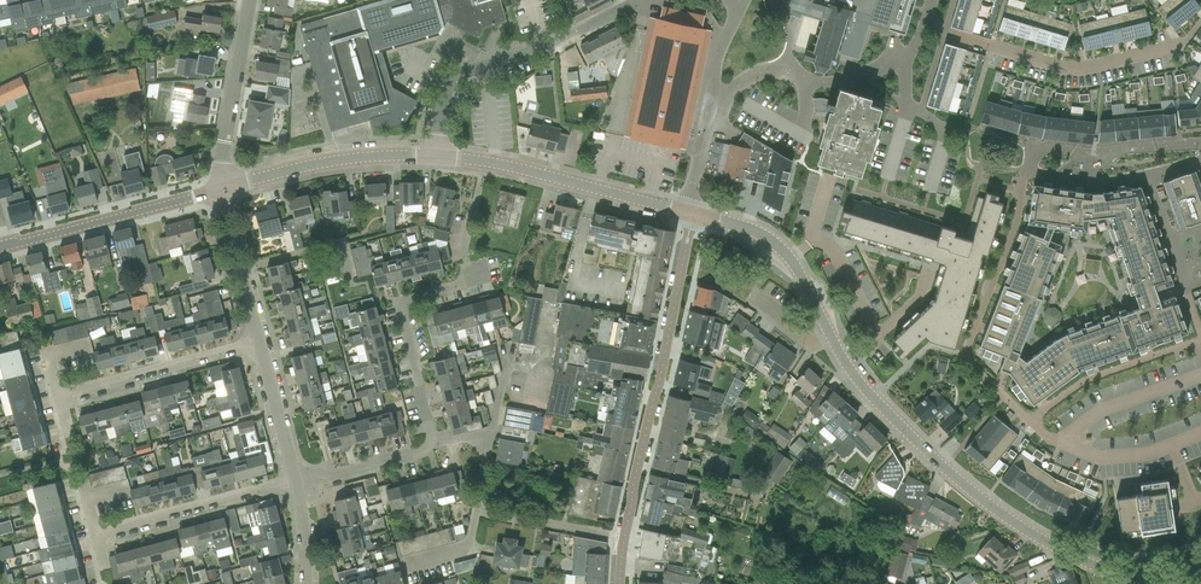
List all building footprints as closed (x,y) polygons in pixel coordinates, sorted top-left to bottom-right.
[(11,17),(12,21),(24,18),(21,3),(20,0),(7,0),(8,4),(0,6),(0,20),(11,17)] [(12,21),(14,31),(40,26),(38,15),(44,14),(41,0),(35,0),(21,3),(24,18),(12,21)] [(38,15),(40,26),(56,22),(54,17),(65,15),(62,0),(41,0),(44,14),(38,15)] [(65,15),(75,13),(77,18),(92,14),(90,4),(84,5),(83,0),(62,0),(65,15)] [(84,5),(90,4),(92,14),(118,9),(116,0),(107,0),(104,1),(104,0),(83,0),(84,5)] [(118,9),(127,7),(126,0),(116,0),(118,9)] [(269,5),(277,6),(276,13),(288,15),(291,16),(292,9),(286,8),(287,0),(270,0),(269,5)] [(433,36),(441,34),(443,30),(442,28),(435,0),(385,0),(357,8),(358,9),(301,26),(332,131),(338,129),(337,126),(346,123),(346,126),(370,120),(373,131),(406,121),(418,101),(393,87),(382,51),(433,36)] [(442,28),(445,27),(448,22),(453,25),(454,23),(459,25),(458,28),(479,39),(485,28),(507,22),(501,0),(435,0),(442,28)] [(613,3),(611,0),(566,0),(566,1),(570,14),(575,23),(613,3)] [(781,7),(790,10),(789,13),(800,17),(801,14),(823,20),(822,21),(821,25),(821,26),(818,26),(818,27),(820,28),(818,35),(816,34),(816,35),(818,36),(816,43),(813,42),(813,44),(816,45),(814,52),(806,49),(803,59),(811,62),(814,63),(815,69),(813,71),(815,72),(816,70),(822,72),(823,74),(825,74),(824,72),(829,67),(831,68),(832,66),(830,65),(832,58),(835,59),(837,51),(840,52),(840,50),(838,49),(838,48),(858,54),(867,24),(870,24),(888,30),(889,30),(905,35),(913,11),(912,11),(911,15),(908,14),(912,0),(783,0),(783,2),(782,1),(782,2),(782,3),(781,6),(781,7)] [(976,18),(981,3),(972,0),(958,0),(955,11),(976,18)] [(1180,25),(1187,19),(1173,0),(1168,0),(1158,8),(1174,29),(1175,29),(1173,27),(1178,23),(1180,25)] [(1194,0),(1173,0),(1187,19),(1195,12),(1194,11),(1199,7),(1200,8),(1194,0)] [(1087,10),(1085,2),(1076,4),(1077,12),(1087,10)] [(1006,32),(1015,35),(1023,10),(1007,5),(999,30),(1000,31),(1001,28),(1006,30),(1006,32)] [(660,20),(651,17),(650,17),(624,136),(685,150),(711,31),(702,29),(704,16),(663,7),(660,20)] [(145,16),(143,8),(136,10),(138,18),(145,16)] [(1144,34),(1146,33),(1150,32),(1151,35),(1151,34),(1145,8),(1129,13),(1135,38),(1145,36),(1144,34)] [(149,27),(149,30),(178,23),(175,10),(147,17),(147,18),(141,19),(143,28),(149,27)] [(1015,35),(1025,38),(1026,36),(1032,38),(1031,40),(1039,15),(1023,10),(1015,35)] [(976,18),(955,11),(950,27),(968,33),(972,34),(976,18)] [(220,33),(223,16),(204,13),(203,19),(186,16),(184,26),(220,33)] [(1125,41),(1135,38),(1129,13),(1112,16),(1119,43),(1119,42),(1118,40),(1124,39),(1125,41)] [(1037,42),(1047,45),(1055,19),(1039,15),(1031,40),(1032,40),(1033,38),(1038,40),(1037,42)] [(1096,21),(1102,47),(1112,44),(1112,42),(1118,41),(1118,43),(1119,43),(1112,16),(1096,21)] [(283,20),(270,17),(268,29),(265,28),(262,46),(279,49),(282,31),(281,31),(283,20)] [(1063,48),(1063,50),(1064,50),(1072,25),(1055,19),(1047,45),(1057,48),(1058,46),(1063,48)] [(1093,49),(1102,47),(1096,21),(1079,25),(1086,51),(1087,50),(1086,48),(1092,47),(1093,49)] [(625,45),(616,27),(593,39),(603,56),(612,75),(612,76),(613,76),(614,76),(615,76),(616,76),(616,75),(625,48),(624,46),(625,45)] [(18,45),(26,43),(24,37),(17,38),(18,45)] [(603,56),(593,39),(581,46),(589,63),(603,56)] [(962,66),(967,50),(945,44),(940,60),(962,66)] [(213,76),(217,57),(199,54),(198,59),(187,58),(184,75),(204,79),(205,74),(213,76)] [(259,62),(256,78),(275,81),(276,76),(290,79),(290,60),(276,58),(275,65),(259,62)] [(957,81),(962,66),(940,60),(936,75),(957,81)] [(66,68),(62,61),(61,62),(55,64),(55,65),(59,72),(66,68)] [(155,62),(146,62),(147,81),(156,81),(155,62)] [(1193,77),(1199,68),(1194,65),(1188,67),(1193,77)] [(1199,68),(1193,77),(1200,83),(1200,65),(1199,68)] [(136,68),(69,83),(74,105),(141,90),(136,68)] [(931,90),(953,97),(957,81),(936,75),(931,90)] [(21,77),(0,87),(0,104),(28,91),(21,77)] [(1200,120),(1200,84),(1189,101),(1195,110),(1200,120)] [(607,97),(605,85),(570,90),(571,101),(607,97)] [(187,126),(188,120),(205,123),(208,108),(203,107),(205,96),(193,95),(194,90),(173,86),(171,102),(177,103),(173,124),(175,124),(186,126),(187,126)] [(288,110),(289,90),(269,86),(267,101),(268,101),(268,105),(252,102),(246,132),(267,136),(272,107),(288,110)] [(874,143),(876,137),(880,126),(876,125),(881,109),(872,106),(873,103),(870,102),(871,99),(871,98),(839,89),(834,106),(831,105),(829,104),(823,102),(824,99),(820,99),(816,99),(816,112),(822,112),(829,112),(827,119),(821,137),(819,146),(822,147),(817,163),(835,168),(833,173),(842,175),(843,171),(861,176),(866,160),(869,161),(874,143)] [(931,90),(926,106),(948,112),(953,97),(931,90)] [(999,105),(992,125),(1005,129),(1011,108),(1012,103),(1001,99),(999,105)] [(992,125),(999,105),(987,101),(980,122),(992,125)] [(1072,106),(1071,112),(1081,114),(1082,107),(1072,106)] [(1174,107),(1161,109),(1164,136),(1177,135),(1174,107)] [(1017,133),(1022,112),(1011,108),(1005,129),(1017,133)] [(1161,109),(1149,110),(1152,137),(1164,136),(1161,109)] [(1137,111),(1136,111),(1137,117),(1140,138),(1152,137),(1149,110),(1137,111)] [(1177,112),(1179,126),(1200,124),(1200,120),(1195,110),(1177,112)] [(1034,115),(1022,112),(1017,133),(1029,135),(1034,115)] [(1112,113),(1112,119),(1113,119),(1115,141),(1127,140),(1125,118),(1126,118),(1125,112),(1124,112),(1112,113)] [(1080,142),(1082,121),(1083,115),(1070,113),(1070,119),(1067,141),(1080,142)] [(1034,115),(1029,135),(1042,138),(1046,117),(1034,115)] [(1055,139),(1057,118),(1046,117),(1042,138),(1055,139)] [(1126,118),(1125,118),(1127,140),(1140,138),(1137,117),(1126,118)] [(1067,141),(1070,119),(1057,118),(1055,139),(1067,141)] [(1100,121),(1097,142),(1098,143),(1115,141),(1113,119),(1112,119),(1100,121)] [(1095,122),(1082,121),(1080,142),(1092,144),(1095,122)] [(564,153),(569,135),(560,132),(561,130),(543,125),(542,127),(532,124),(527,144),(537,147),(537,149),(555,153),(555,151),(564,153)] [(148,133),(149,140),(156,140),(156,132),(148,133)] [(732,144),(731,144),(724,178),(743,182),(744,180),(766,184),(774,149),(746,134),(743,140),(740,139),(736,146),(732,145),(732,144)] [(792,160),(774,149),(766,184),(762,200),(781,211),(792,160)] [(123,177),(127,193),(144,189),(140,172),(145,171),(139,151),(124,155),(128,170),(121,172),(123,177)] [(173,162),(162,166),(161,165),(151,167),(156,186),(167,183),(165,175),(176,172),(178,180),(187,177),(186,174),(188,174),(188,173),(196,170),(192,156),(173,161),(173,162)] [(62,167),(41,172),(48,198),(52,213),(69,209),(65,194),(69,193),(62,167)] [(76,187),(78,194),(81,206),(97,201),(94,189),(102,187),(97,168),(83,172),(86,184),(76,187)] [(1176,175),(1176,177),(1171,179),(1172,179),(1163,182),(1169,198),(1168,198),(1173,213),(1174,213),(1179,229),(1188,226),(1200,222),(1200,187),(1195,171),(1187,174),(1186,173),(1181,175),(1181,173),(1176,175)] [(394,185),(394,197),(394,201),(396,200),(396,210),(401,210),(403,210),(403,204),(416,204),(422,204),(422,191),(419,191),(419,183),(401,183),(401,185),(394,186),(394,185)] [(385,184),(365,186),(367,203),(387,201),(385,184)] [(1000,369),(1002,370),(1009,373),(1011,375),(1033,405),(1036,404),(1044,398),(1072,377),(1079,372),(1188,333),(1175,296),(1159,302),(1159,300),(1157,296),(1156,292),(1155,290),(1173,284),(1141,187),(1102,193),(1092,193),(1092,194),(1034,185),(1028,224),(1004,284),(1000,293),(1001,293),(984,335),(980,346),(1005,356),(1000,369)] [(437,187),(434,196),(433,204),(438,205),(434,223),(437,224),(451,227),(458,200),(457,200),(456,201),(452,200),(454,191),(437,186),(437,187)] [(331,190),(323,191),(325,206),(323,209),(324,215),(327,217),(333,216),(332,212),(343,210),(344,219),(350,218),(353,217),(354,224),(359,223),(358,217),(356,200),(348,201),(347,190),(346,190),(346,191),(331,193),(331,190)] [(504,226),(518,229),(526,197),(500,190),(491,230),(503,232),(504,226)] [(9,207),(13,224),(34,218),(29,201),(25,202),(22,191),(12,193),(16,205),(9,207)] [(930,302),(931,304),(928,307),(916,318),(909,325),(894,339),(893,340),(897,344),(892,349),(901,359),(908,352),(925,336),(930,341),(954,349),(955,348),(956,343),(961,328),(964,318),(968,303),(971,293),(976,278),(979,268),(982,260),(980,259),(982,254),(987,255),(990,247),(993,238),(997,222),(1000,213),(1003,204),(997,202),(999,196),(986,192),(984,199),(978,197),(965,239),(954,235),(955,230),(916,218),(854,200),(854,199),(850,213),(843,211),(839,224),(846,226),(844,231),(894,247),(932,258),(931,260),(932,260),(933,258),(933,257),(945,260),(944,262),(943,265),(945,266),(943,271),(940,281),(936,296),(934,300),(932,300),(930,302)] [(287,220),(287,222),(290,231),(295,250),(304,248),(300,233),(307,231),(303,217),(313,214),(312,210),(319,208),(317,200),(310,202),(308,195),(290,200),(295,218),(287,220)] [(283,233),(290,231),(287,222),(281,224),(275,204),(267,206),(268,210),(256,213),(263,238),(271,235),(272,238),(284,235),(283,233)] [(546,212),(542,230),(561,234),(561,235),(563,226),(577,229),(583,211),(575,209),(575,208),(561,205),(556,204),(556,205),(553,213),(546,212)] [(386,233),(395,231),(394,206),(386,206),(386,233)] [(600,246),(630,253),(636,223),(636,222),(594,212),(587,243),(596,245),(593,255),(585,253),(583,262),(596,265),(600,246)] [(425,225),(426,217),(417,216),(416,224),(425,225)] [(194,219),(165,227),(167,236),(160,238),(164,251),(181,246),(181,244),(188,242),(187,241),(204,237),(201,228),(197,229),(194,219)] [(675,231),(636,223),(630,253),(638,254),(626,313),(657,319),(675,231)] [(138,256),(131,229),(114,233),(120,256),(128,254),(129,259),(138,256)] [(427,242),(422,243),(423,249),(429,272),(438,270),(440,275),(445,274),(442,262),(451,260),(447,246),(450,232),(436,229),(434,238),(435,238),(435,240),(438,248),(430,250),(428,243),(427,242)] [(86,240),(83,241),(88,259),(90,267),(91,269),(102,266),(112,263),(104,236),(93,239),(93,238),(86,240)] [(77,243),(60,247),(64,264),(72,262),(74,270),(83,267),(77,243)] [(416,245),(409,247),(411,255),(418,281),(422,279),(421,274),(429,272),(423,249),(422,243),(416,245)] [(366,246),(351,249),(352,254),(367,251),(366,246)] [(207,248),(195,252),(191,253),(198,281),(214,277),(207,248)] [(401,249),(395,250),(403,279),(412,277),(413,282),(418,281),(411,255),(403,258),(401,249)] [(392,261),(385,262),(391,288),(396,286),(394,281),(403,279),(395,250),(390,252),(392,261)] [(367,251),(352,254),(354,261),(369,257),(367,251)] [(42,252),(27,257),(31,274),(40,271),(43,280),(43,282),(44,282),(47,293),(62,288),(60,281),(58,271),(50,273),(47,261),(44,261),(42,252)] [(306,258),(309,270),(318,268),(315,255),(306,258)] [(374,256),(369,257),(371,265),(373,274),(376,286),(385,284),(387,289),(391,288),(385,262),(376,264),(374,256)] [(149,264),(147,257),(138,259),(145,284),(153,282),(150,270),(149,264)] [(369,257),(354,261),(356,269),(371,265),(369,257)] [(266,283),(292,276),(289,268),(298,266),(297,260),(268,267),(270,276),(265,278),(266,283)] [(21,268),(12,271),(9,261),(0,264),(0,284),(23,278),(21,268)] [(371,265),(356,269),(358,277),(358,278),(366,276),(373,274),(371,265)] [(317,283),(323,282),(321,274),(315,275),(317,283)] [(275,295),(280,293),(303,287),(302,282),(294,284),(292,276),(266,283),(267,287),(272,285),(275,295)] [(182,294),(196,290),(194,282),(179,286),(182,294)] [(277,303),(278,308),(304,301),(313,299),(309,285),(303,287),(280,293),(282,302),(277,303)] [(697,288),(693,304),(720,310),(719,314),(727,316),(731,299),(717,290),(699,287),(697,288)] [(206,293),(203,294),(205,302),(214,338),(230,334),(229,330),(238,328),(236,322),(236,321),(236,319),(227,322),(225,318),(217,320),(214,308),(212,301),(220,299),(218,290),(215,290),(206,293)] [(128,294),(118,297),(121,309),(132,306),(128,294)] [(508,326),(500,297),(490,299),(489,294),(485,296),(492,321),(494,330),(502,328),(508,326)] [(77,308),(80,320),(104,314),(103,313),(99,295),(86,298),(87,302),(88,306),(77,308)] [(131,297),(133,310),(138,309),(146,307),(144,295),(131,297)] [(179,295),(172,297),(177,318),(185,346),(200,342),(195,326),(188,328),(185,316),(184,316),(179,295)] [(484,323),(492,321),(485,296),(480,297),(481,302),(473,304),(483,341),(488,340),(488,339),(486,332),(484,323)] [(30,303),(30,302),(17,305),(15,297),(4,300),(11,324),(35,318),(35,317),(42,315),(38,301),(30,303)] [(529,297),(520,343),(535,345),(544,299),(529,297)] [(285,311),(287,320),(330,309),(328,304),(306,310),(304,301),(278,308),(280,312),(285,311)] [(483,341),(473,304),(464,307),(463,301),(458,303),(465,328),(473,326),(476,335),(478,342),(483,341)] [(200,312),(192,314),(195,326),(200,342),(214,338),(205,302),(198,304),(200,312)] [(603,392),(605,392),(603,403),(609,404),(605,422),(607,422),(607,423),(634,429),(641,400),(642,391),(643,390),(642,389),(643,380),(646,381),(651,354),(650,354),(657,319),(626,313),(563,302),(562,302),(556,336),(558,337),(552,368),(555,373),(553,381),(575,386),(603,392)] [(465,328),(458,303),(453,304),(455,309),(447,311),(454,340),(459,338),(457,330),(465,328)] [(356,312),(347,314),(348,317),(349,320),(351,328),(360,325),(385,319),(384,314),(378,316),(376,306),(356,312)] [(309,320),(318,318),(326,315),(331,314),(330,309),(287,320),(289,328),(284,330),(285,334),(311,328),(309,320)] [(454,340),(447,311),(437,314),(436,309),(424,312),(431,337),(434,336),(437,345),(449,342),(449,341),(454,340)] [(132,310),(121,313),(122,319),(133,317),(132,311),(132,310)] [(713,316),(691,310),(690,310),(682,341),(706,347),(713,316)] [(47,324),(56,322),(55,313),(45,315),(47,324)] [(162,313),(154,314),(159,331),(164,330),(166,334),(169,350),(185,346),(177,318),(171,320),(164,322),(162,313)] [(738,313),(729,326),(741,334),(749,323),(750,322),(738,313)] [(154,314),(147,316),(148,318),(150,326),(152,333),(154,332),(159,331),(154,314)] [(109,317),(102,319),(104,326),(111,324),(109,317)] [(362,334),(353,336),(354,341),(383,334),(381,324),(386,323),(385,319),(360,325),(362,334)] [(93,320),(86,322),(88,329),(95,327),(93,320)] [(90,336),(88,329),(86,322),(79,324),(83,338),(90,336)] [(749,323),(741,334),(764,350),(763,353),(759,358),(764,361),(774,369),(769,376),(778,382),(789,367),(789,366),(793,360),(787,356),(788,355),(786,353),(787,351),(782,348),(783,347),(777,342),(775,345),(758,332),(759,330),(749,323)] [(83,338),(79,324),(72,326),(75,340),(83,338)] [(68,342),(75,340),(72,326),(65,328),(68,342)] [(144,327),(137,329),(144,357),(159,353),(155,336),(147,338),(144,327)] [(68,342),(65,328),(58,330),(61,344),(68,342)] [(320,340),(322,345),(338,340),(336,331),(322,334),(322,333),(313,336),(311,328),(285,334),(287,339),(292,337),(294,347),(320,340)] [(511,341),(519,343),(522,329),(514,328),(511,341)] [(144,357),(137,329),(130,331),(132,336),(123,338),(125,345),(129,361),(144,357)] [(54,346),(61,344),(58,330),(51,332),(54,346)] [(9,346),(20,344),(17,331),(0,335),(3,348),(9,346)] [(351,342),(343,344),(344,349),(356,346),(364,344),(367,352),(392,345),(391,341),(385,342),(383,334),(354,341),(351,342)] [(114,335),(107,337),(114,365),(129,361),(125,345),(117,347),(114,335)] [(114,365),(107,337),(100,339),(103,350),(95,353),(99,369),(114,365)] [(322,345),(324,352),(340,347),(338,340),(322,345)] [(360,362),(349,365),(350,371),(356,369),(391,360),(388,351),(393,350),(392,345),(367,352),(358,354),(360,362)] [(476,350),(478,357),(497,353),(495,346),(490,347),(476,350)] [(1,366),(27,359),(24,348),(26,347),(0,353),(0,364),(1,366)] [(720,367),(725,353),(712,348),(707,363),(720,367)] [(321,350),(292,357),(294,366),(289,368),(290,372),(315,366),(313,358),(322,356),(321,350)] [(455,356),(429,363),(430,368),(435,366),(438,375),(467,368),(463,354),(458,355),(455,356)] [(940,358),(939,361),(938,361),(936,372),(946,374),(948,363),(947,363),(948,360),(940,358)] [(1,366),(4,378),(32,371),(32,370),(30,371),(27,359),(1,366)] [(680,359),(674,384),(691,389),(690,393),(709,399),(712,388),(697,383),(699,375),(703,376),(703,377),(709,379),(712,369),(707,367),(680,359)] [(391,360),(356,369),(358,375),(363,373),(365,381),(374,379),(399,372),(398,367),(393,369),(391,360)] [(498,360),(491,362),(494,374),(502,373),(498,360)] [(215,381),(217,389),(243,383),(239,367),(222,372),(220,366),(221,365),(221,364),(220,365),(209,368),(209,369),(209,368),(213,382),(215,381)] [(299,385),(328,377),(327,372),(318,374),(315,366),(290,372),(292,377),(296,375),(299,385)] [(467,369),(467,368),(438,375),(440,384),(435,385),(436,390),(461,383),(459,375),(468,373),(467,369)] [(810,393),(822,380),(808,368),(797,381),(803,387),(799,392),(797,391),(791,398),(804,409),(810,402),(805,398),(810,393)] [(4,378),(7,390),(34,383),(31,372),(32,371),(4,378)] [(367,389),(356,392),(358,398),(367,395),(373,393),(381,391),(397,387),(395,378),(400,376),(399,372),(374,379),(376,387),(367,389)] [(490,390),(491,390),(498,388),(494,374),(487,376),(491,389),(490,390)] [(331,390),(330,382),(328,377),(299,385),(301,393),(296,394),(297,399),(331,390)] [(735,377),(721,406),(729,412),(745,383),(735,377)] [(188,381),(173,385),(177,401),(185,399),(186,403),(188,410),(195,409),(192,397),(188,381)] [(570,410),(575,386),(553,381),(546,414),(568,419),(570,410)] [(7,390),(10,402),(39,395),(38,394),(37,395),(34,383),(7,390)] [(211,406),(219,405),(247,397),(243,383),(217,389),(215,390),(217,398),(210,400),(206,401),(208,407),(211,406)] [(464,391),(461,383),(436,390),(437,394),(442,393),(445,402),(474,394),(473,389),(464,391)] [(173,385),(158,389),(167,423),(168,422),(174,421),(172,415),(171,410),(179,408),(177,401),(173,385)] [(773,386),(767,395),(774,400),(780,391),(773,386)] [(145,403),(141,404),(144,417),(157,414),(158,418),(159,418),(160,425),(161,425),(163,430),(169,428),(167,423),(158,389),(143,393),(145,403)] [(353,398),(351,389),(344,391),(346,400),(353,398)] [(334,398),(333,398),(331,390),(297,399),(299,403),(303,402),(306,411),(335,404),(334,398)] [(491,390),(490,390),(483,391),(487,405),(494,403),(491,390)] [(955,411),(948,403),(936,390),(913,410),(924,422),(931,415),(933,417),(939,411),(946,419),(955,411)] [(381,391),(373,393),(384,436),(393,433),(394,438),(406,435),(402,421),(404,420),(401,411),(392,413),(392,412),(385,414),(382,406),(384,405),(381,391)] [(824,427),(846,402),(833,391),(826,400),(821,395),(811,412),(813,414),(818,418),(825,425),(823,426),(824,427)] [(373,417),(365,419),(372,444),(376,443),(375,438),(384,436),(373,393),(367,395),(371,408),(373,417)] [(474,394),(445,402),(447,410),(442,412),(443,416),(469,410),(467,402),(475,399),(474,394)] [(39,395),(10,402),(13,414),(40,407),(37,396),(39,395)] [(691,400),(670,395),(669,395),(659,438),(682,444),(688,416),(713,423),(719,404),(692,397),(691,400)] [(251,413),(247,397),(219,405),(221,411),(232,408),(235,417),(251,413)] [(140,401),(125,405),(132,433),(138,431),(139,431),(147,429),(146,424),(144,418),(144,417),(141,404),(140,401)] [(846,402),(824,427),(841,443),(850,434),(844,429),(858,413),(846,402)] [(963,412),(970,419),(981,409),(975,402),(963,412)] [(125,405),(110,409),(114,426),(116,432),(124,430),(125,435),(132,433),(125,405)] [(508,407),(504,424),(531,430),(532,430),(534,419),(540,420),(541,413),(506,406),(506,407),(508,407)] [(13,414),(16,426),(45,419),(45,418),(43,418),(40,407),(13,414)] [(347,424),(338,426),(345,451),(350,450),(348,445),(357,443),(350,414),(348,407),(343,409),(344,415),(347,424)] [(110,409),(95,413),(102,441),(109,439),(117,436),(116,432),(114,426),(110,409)] [(762,420),(747,409),(741,418),(756,428),(762,420)] [(471,418),(469,410),(443,416),(444,421),(450,419),(452,429),(466,425),(468,432),(483,428),(479,415),(471,418)] [(947,433),(956,425),(963,418),(955,411),(946,419),(940,425),(947,433)] [(355,412),(350,414),(357,443),(366,440),(367,445),(372,444),(365,419),(357,421),(355,412)] [(95,413),(79,417),(84,433),(92,431),(95,443),(102,441),(95,413)] [(205,429),(222,424),(220,415),(202,420),(205,429)] [(994,415),(984,427),(1009,448),(1018,436),(994,415)] [(796,417),(793,423),(797,426),(801,420),(796,417)] [(19,438),(46,431),(43,419),(45,419),(16,426),(19,438)] [(328,419),(316,423),(321,445),(329,443),(330,450),(339,447),(341,452),(345,451),(338,426),(331,428),(328,419)] [(241,424),(238,425),(240,433),(251,476),(266,472),(264,464),(272,462),(272,463),(273,463),(267,441),(266,441),(266,442),(259,444),(251,446),(247,432),(255,430),(253,421),(241,424)] [(607,447),(629,454),(634,429),(607,423),(607,422),(605,422),(602,436),(594,435),(593,438),(579,435),(578,440),(607,447)] [(757,430),(771,440),(784,448),(793,436),(773,423),(770,428),(762,422),(757,430)] [(876,449),(886,440),(869,423),(859,433),(861,434),(855,439),(850,434),(841,443),(835,450),(844,458),(856,446),(857,448),(866,439),(876,449)] [(504,426),(502,438),(526,442),(528,443),(531,443),(533,444),(536,431),(532,430),(531,430),(504,424),(504,425),(502,425),(504,426)] [(974,439),(999,459),(1009,448),(984,427),(974,439)] [(23,450),(51,442),(49,442),(46,431),(19,438),(23,450)] [(240,460),(232,462),(232,463),(236,480),(251,476),(240,433),(235,435),(234,437),(237,450),(237,451),(240,460)] [(498,446),(496,461),(522,466),(526,442),(502,438),(500,438),(498,446)] [(677,466),(688,468),(689,461),(678,459),(682,444),(659,438),(655,456),(677,462),(677,466)] [(1025,438),(1021,444),(1025,447),(1029,441),(1025,438)] [(989,471),(999,459),(974,439),(965,450),(989,471)] [(605,455),(600,481),(622,486),(629,454),(607,447),(578,440),(576,447),(582,449),(582,448),(584,449),(584,446),(593,448),(593,444),(595,445),(594,449),(593,453),(605,455)] [(791,449),(797,455),(802,449),(795,442),(790,448),(791,449)] [(123,456),(133,454),(131,443),(120,446),(123,456)] [(169,447),(173,454),(181,450),(177,443),(169,447)] [(136,447),(137,453),(138,455),(145,453),(143,445),(136,447)] [(219,449),(213,450),(213,452),(221,484),(236,480),(232,463),(232,462),(230,457),(222,460),(221,454),(221,455),(219,449)] [(1011,449),(1008,453),(1012,456),(1014,457),(1017,453),(1015,452),(1011,449)] [(1036,449),(1032,455),(1036,458),(1040,452),(1036,449)] [(717,453),(708,450),(703,466),(712,469),(717,453)] [(208,463),(195,466),(198,479),(203,478),(205,485),(206,488),(221,484),(213,452),(206,453),(206,454),(207,458),(208,463)] [(776,452),(761,475),(776,485),(791,462),(776,452)] [(1040,452),(1036,458),(1040,461),(1044,455),(1040,452)] [(715,463),(713,470),(724,473),(729,457),(718,454),(715,463)] [(1001,480),(1014,489),(1032,463),(1020,454),(1001,480)] [(118,455),(116,456),(108,458),(110,466),(120,463),(119,457),(118,455)] [(108,464),(106,456),(102,457),(99,461),(100,466),(108,464)] [(677,462),(655,456),(652,467),(686,475),(688,468),(677,466),(677,462)] [(139,457),(134,459),(130,460),(132,468),(136,467),(141,466),(139,457)] [(166,468),(158,470),(166,498),(181,494),(174,467),(172,458),(164,460),(166,468)] [(893,458),(876,477),(879,481),(896,490),(893,496),(897,498),(917,508),(912,515),(903,515),(903,523),(912,523),(919,509),(921,506),(926,495),(930,488),(908,477),(904,486),(900,484),(904,477),(904,475),(904,474),(904,473),(904,471),(904,470),(903,469),(903,467),(902,466),(899,467),(896,462),(893,458)] [(1004,463),(1000,469),(1004,472),(1008,466),(1004,463)] [(1032,463),(1014,489),(1026,498),(1045,472),(1032,463)] [(180,465),(174,467),(181,494),(196,490),(193,480),(198,479),(195,466),(182,470),(180,465)] [(120,481),(127,479),(128,479),(124,466),(117,467),(120,481)] [(117,467),(110,469),(113,483),(120,481),(117,467)] [(110,469),(103,471),(106,484),(113,483),(110,469)] [(439,471),(446,496),(454,493),(456,502),(468,499),(465,484),(458,486),(454,472),(445,474),(443,469),(439,471)] [(151,473),(144,475),(151,502),(166,498),(158,470),(150,472),(151,473)] [(103,471),(96,473),(99,486),(106,484),(103,471)] [(446,496),(439,471),(434,472),(436,477),(427,479),(434,508),(440,507),(437,498),(446,496)] [(1045,472),(1026,498),(1040,507),(1056,480),(1045,472)] [(96,473),(94,473),(88,475),(92,488),(99,486),(96,473)] [(618,498),(619,498),(622,486),(600,481),(561,473),(559,483),(573,487),(568,515),(569,515),(573,515),(573,516),(574,516),(578,516),(577,517),(579,517),(582,517),(582,518),(583,518),(587,518),(587,519),(588,519),(588,518),(591,519),(592,520),(592,519),(596,520),(597,521),(598,513),(615,517),(617,507),(616,507),(618,498)] [(651,474),(646,498),(665,502),(684,506),(690,508),(692,499),(683,497),(685,485),(686,482),(670,478),(651,474)] [(132,490),(136,506),(151,502),(144,475),(137,477),(140,488),(132,490)] [(365,479),(368,487),(377,484),(375,476),(365,479)] [(434,508),(427,479),(418,481),(417,476),(412,478),(419,503),(427,501),(429,510),(434,508)] [(419,503),(412,478),(408,479),(409,484),(400,486),(408,515),(413,514),(411,505),(419,503)] [(62,480),(33,488),(37,500),(63,494),(60,482),(62,481),(62,480)] [(1068,485),(1056,480),(1040,507),(1055,514),(1068,485)] [(1134,488),(1135,495),(1116,498),(1122,537),(1174,530),(1170,499),(1176,498),(1174,486),(1168,487),(1167,480),(1140,484),(1140,487),(1134,488)] [(403,517),(408,515),(400,486),(391,488),(390,483),(378,487),(383,504),(390,502),(392,510),(400,508),(403,517)] [(1068,485),(1055,514),(1069,521),(1082,492),(1068,485)] [(338,510),(332,511),(334,516),(366,507),(367,506),(365,499),(366,498),(362,486),(346,490),(348,497),(335,501),(338,510)] [(1096,498),(1082,492),(1069,521),(1082,527),(1096,498)] [(63,494),(37,500),(40,512),(68,505),(68,504),(66,504),(63,494)] [(646,498),(641,521),(644,522),(659,525),(661,519),(666,521),(670,521),(672,514),(682,516),(682,515),(682,514),(683,514),(694,517),(696,510),(690,508),(684,506),(665,502),(646,498)] [(912,523),(920,527),(925,518),(933,523),(946,530),(949,523),(956,527),(961,517),(957,514),(959,511),(935,498),(928,510),(921,506),(919,509),(912,523)] [(260,502),(245,506),(247,513),(248,512),(250,520),(251,527),(258,525),(258,526),(279,520),(275,505),(274,505),(262,508),(260,502)] [(68,505),(40,512),(43,523),(43,524),(69,517),(66,506),(68,505)] [(366,507),(334,516),(335,520),(340,519),(342,527),(342,528),(366,521),(366,522),(371,520),(377,518),(376,513),(370,515),(368,515),(366,507)] [(233,509),(227,510),(226,511),(228,517),(229,521),(236,519),(233,509)] [(69,517),(43,524),(46,536),(74,528),(72,528),(69,517)] [(225,518),(210,522),(217,550),(232,546),(225,518)] [(261,533),(247,537),(248,543),(256,541),(256,542),(283,535),(279,520),(258,526),(261,533)] [(340,538),(334,539),(336,544),(362,537),(369,535),(366,527),(372,525),(371,520),(366,522),(366,521),(342,528),(342,527),(337,529),(340,538)] [(195,526),(202,554),(209,552),(207,546),(215,544),(217,550),(210,522),(195,526)] [(176,539),(181,555),(182,558),(195,554),(195,556),(202,554),(195,526),(179,530),(184,546),(179,548),(176,539)] [(454,527),(446,529),(451,544),(458,542),(456,535),(454,527)] [(74,528),(46,536),(49,548),(75,541),(72,529),(74,529),(74,528)] [(683,528),(680,537),(706,545),(708,536),(683,528)] [(446,529),(439,531),(443,545),(451,544),(446,529)] [(643,530),(638,559),(652,561),(652,558),(676,562),(679,544),(680,537),(657,532),(643,529),(643,530)] [(439,531),(432,533),(436,547),(443,545),(439,531)] [(466,537),(465,532),(456,535),(458,542),(462,540),(463,540),(464,539),(465,538),(466,537)] [(432,533),(426,534),(430,549),(436,547),(432,533)] [(426,534),(419,536),(423,551),(430,549),(426,534)] [(283,535),(256,542),(257,549),(263,547),(265,555),(271,553),(271,554),(287,550),(283,535)] [(910,551),(910,550),(912,539),(912,538),(897,535),(895,549),(910,551)] [(419,536),(411,538),(415,553),(423,551),(419,536)] [(574,545),(572,575),(576,576),(585,577),(606,578),(608,554),(605,554),(606,543),(607,543),(607,542),(574,536),(575,537),(574,545)] [(362,537),(336,544),(337,548),(342,547),(344,556),(366,550),(373,548),(379,547),(378,541),(372,543),(364,545),(362,537)] [(1001,573),(1017,554),(1010,548),(1008,551),(993,537),(979,553),(1001,573)] [(243,545),(241,538),(234,540),(236,547),(243,545)] [(411,538),(404,540),(408,555),(415,553),(411,538)] [(161,543),(169,571),(176,569),(173,557),(181,555),(176,539),(161,543)] [(527,567),(529,555),(521,553),(521,548),(515,547),(516,541),(505,539),(504,545),(498,544),(494,563),(518,567),(518,566),(527,567)] [(764,540),(755,539),(754,548),(763,549),(764,540)] [(401,557),(408,555),(404,540),(397,542),(401,557)] [(75,541),(49,548),(52,560),(80,552),(78,552),(75,541)] [(146,546),(152,569),(153,569),(151,563),(159,561),(162,573),(169,571),(161,543),(146,546)] [(385,548),(387,555),(396,553),(394,547),(394,545),(385,548)] [(131,551),(139,578),(142,578),(146,577),(144,571),(152,569),(146,546),(131,551)] [(893,550),(889,566),(901,569),(906,554),(893,550)] [(132,580),(135,579),(139,578),(131,551),(116,555),(122,577),(131,575),(132,580)] [(80,552),(52,560),(55,571),(82,564),(79,553),(81,553),(80,552)] [(256,555),(240,559),(241,566),(258,562),(256,555)] [(259,571),(252,573),(254,581),(282,573),(280,564),(278,558),(260,562),(257,563),(259,571)] [(371,569),(370,563),(369,558),(364,559),(365,565),(365,566),(367,574),(359,576),(361,583),(375,583),(371,569)] [(231,567),(230,566),(229,559),(220,562),(221,568),(222,569),(231,567)] [(950,562),(949,565),(949,568),(953,569),(956,568),(957,565),(955,562),(952,561),(950,562)] [(387,574),(385,566),(377,568),(375,562),(370,563),(371,569),(375,583),(390,583),(387,574)] [(387,574),(390,583),(404,583),(398,562),(393,564),(395,572),(387,574)] [(453,564),(456,573),(463,571),(461,562),(453,564)] [(45,574),(48,583),(57,583),(59,583),(66,582),(67,583),(86,583),(84,577),(87,576),(87,575),(85,576),(82,564),(55,571),(45,574)] [(681,575),(683,567),(668,564),(666,570),(681,575)] [(209,581),(205,568),(194,571),(192,565),(184,567),(189,583),(198,583),(209,581)] [(340,583),(361,583),(359,576),(357,567),(349,569),(337,573),(340,583)] [(218,577),(216,569),(206,571),(209,580),(218,577)] [(1075,577),(1074,577),(1071,569),(1063,572),(1066,580),(1055,583),(1077,583),(1075,577)] [(230,570),(222,572),(225,583),(234,583),(230,570)] [(666,570),(664,579),(660,578),(660,581),(640,580),(640,583),(680,583),(683,575),(681,575),(666,570)] [(254,581),(255,583),(285,583),(282,573),(254,581)] [(1016,583),(1019,583),(1027,580),(1024,573),(1013,578),(1016,583)] [(565,583),(606,583),(606,578),(585,577),(576,576),(566,574),(565,583)]
